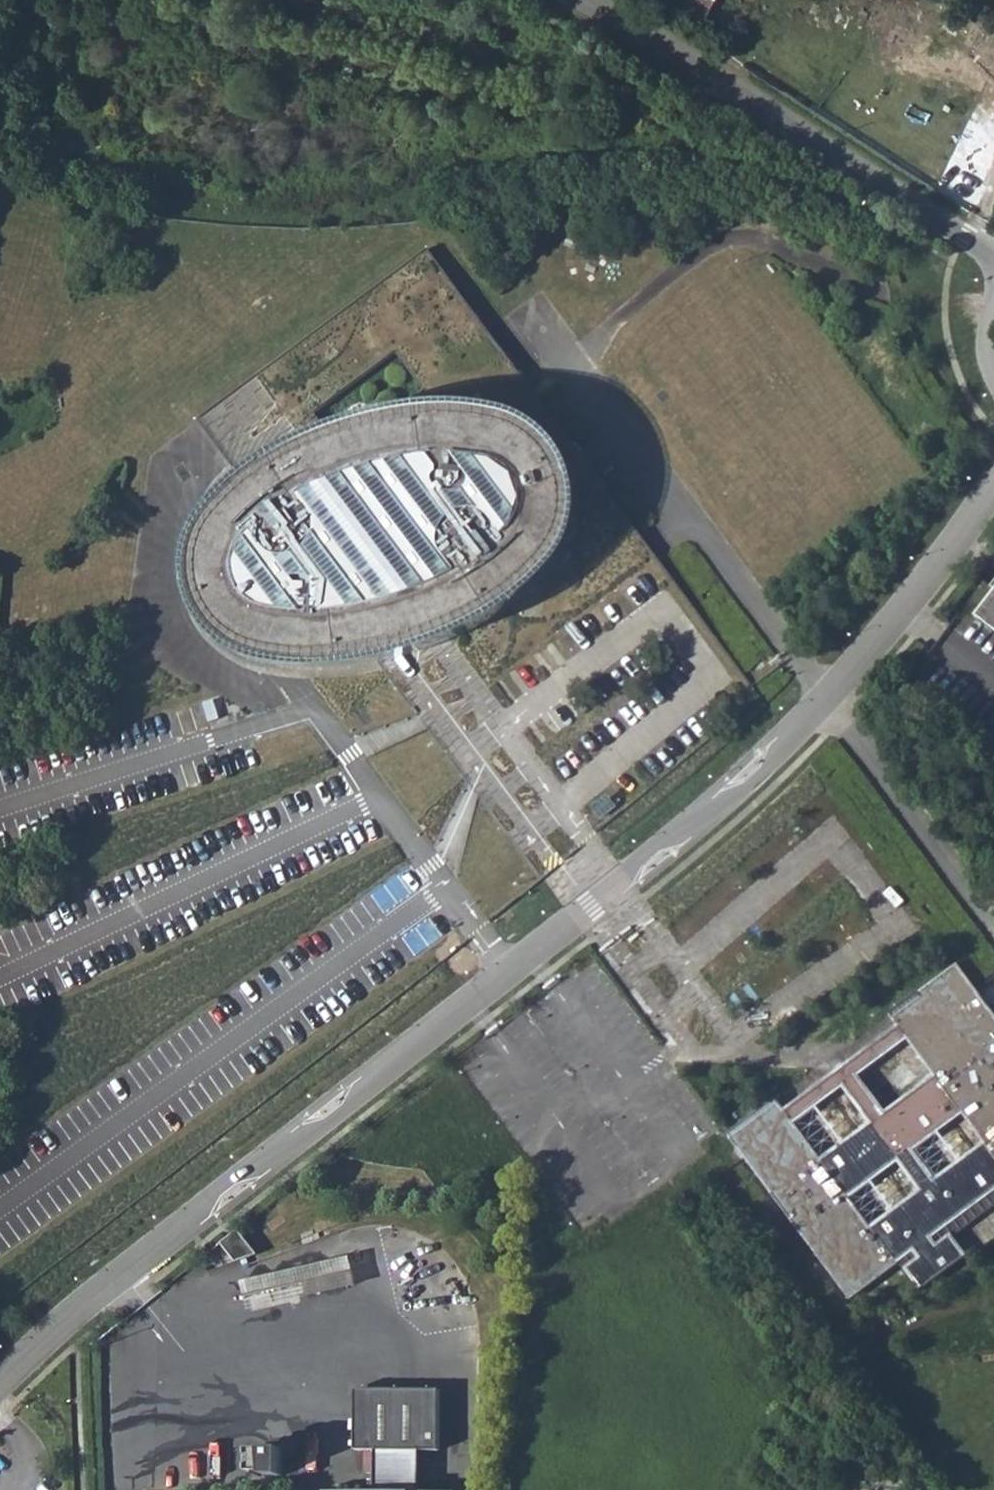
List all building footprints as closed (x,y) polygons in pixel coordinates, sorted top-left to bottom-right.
[(444,752),(675,580),(427,248),(197,418),(241,476),(243,479),(379,665),(393,684),(444,752)] [(974,613),(993,628),(993,587),(974,613)] [(993,856),(993,831),(982,840),(993,856)] [(731,1132),(853,1296),(915,1250),(919,1256),(907,1265),(924,1288),(971,1253),(954,1231),(940,1240),(936,1235),(993,1191),(993,1006),(960,961),(892,1012),(901,1023),(864,1050),(788,1107),(779,1096),(731,1132)] [(242,1227),(226,1239),(242,1260),(260,1251),(242,1227)] [(239,1262),(252,1309),(357,1281),(344,1234),(239,1262)] [(325,1487),(324,1489),(461,1489),(461,1487),(423,1487),(423,1445),(443,1445),(443,1385),(409,1385),(359,1384),(359,1445),(378,1446),(378,1487),(354,1487),(325,1487)] [(283,1452),(256,1451),(255,1478),(283,1478),(283,1452)]
